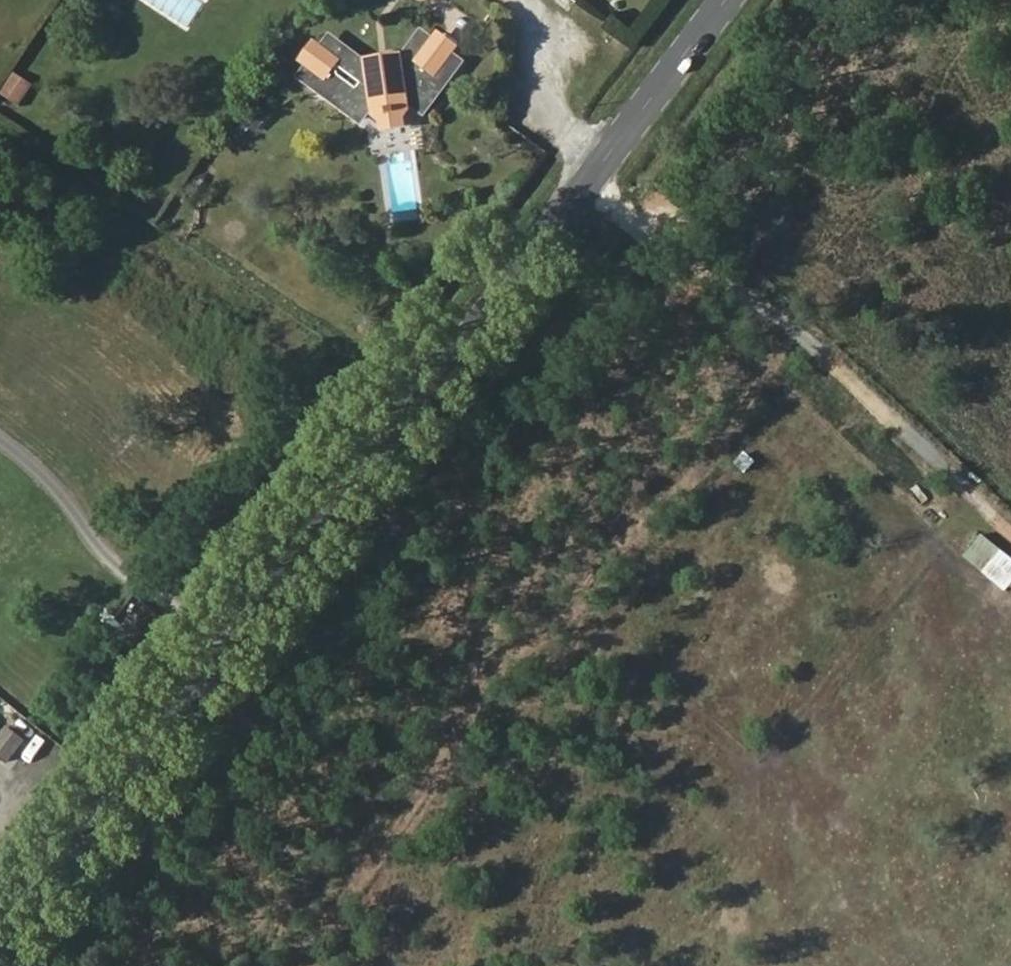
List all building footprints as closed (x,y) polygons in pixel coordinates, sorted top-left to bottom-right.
[(323,54),(316,49),(306,62),(314,67),(301,83),(358,125),(369,112),(381,120),(403,118),(405,118),(412,109),(423,118),(465,62),(456,54),(439,41),(425,31),(401,63),(400,65),(394,72),(380,74),(372,67),(334,40),(323,54)] [(334,40),(327,35),(316,49),(323,54),(334,40)] [(456,54),(460,49),(443,36),(439,41),(456,54)] [(399,55),(371,56),(372,67),(380,74),(394,72),(400,65),(399,55)] [(294,77),(301,83),(314,67),(306,62),(294,77)] [(382,134),(405,132),(403,118),(381,120),(382,134)] [(965,556),(983,569),(998,547),(980,535),(965,556)] [(9,730),(0,742),(0,758),(10,767),(28,745),(9,730)]
